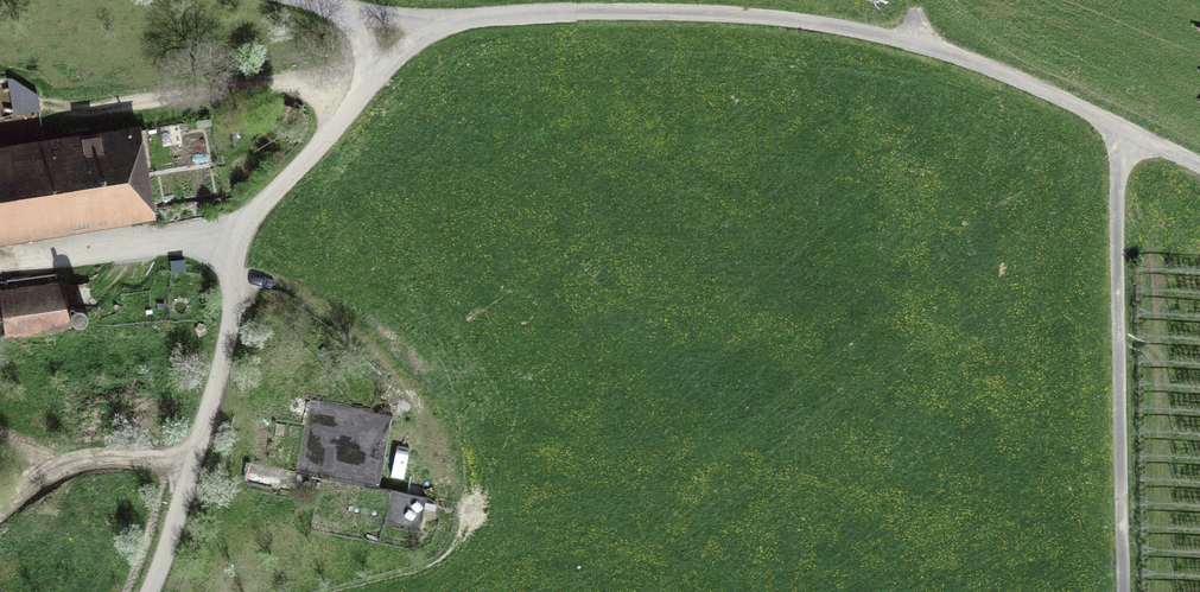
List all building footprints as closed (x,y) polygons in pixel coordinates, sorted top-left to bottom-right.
[(12,113),(42,109),(39,93),(12,76),(7,77),(12,113)] [(197,127),(212,124),(210,117),(196,119),(197,127)] [(156,219),(141,121),(0,143),(0,243),(156,219)] [(64,282),(0,290),(6,338),(70,330),(64,282)] [(74,319),(80,320),(86,317),(88,310),(84,305),(78,303),(72,307),(70,313),(74,319)] [(378,487),(392,413),(316,398),(301,472),(378,487)] [(425,501),(426,496),(392,489),(384,524),(419,531),(424,507),(434,509),(436,503),(425,501)]
